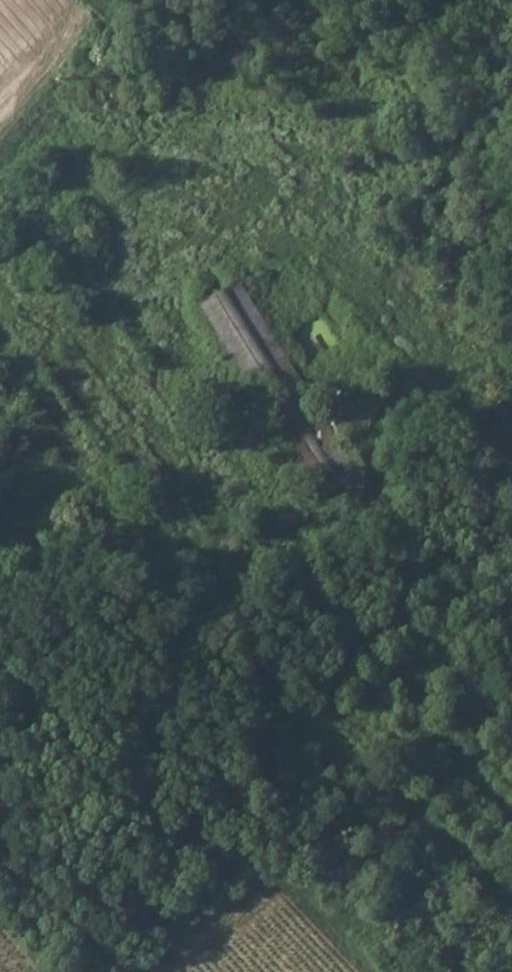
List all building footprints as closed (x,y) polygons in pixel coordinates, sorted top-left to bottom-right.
[(320,499),(356,475),(236,279),(199,302),(320,499)]
